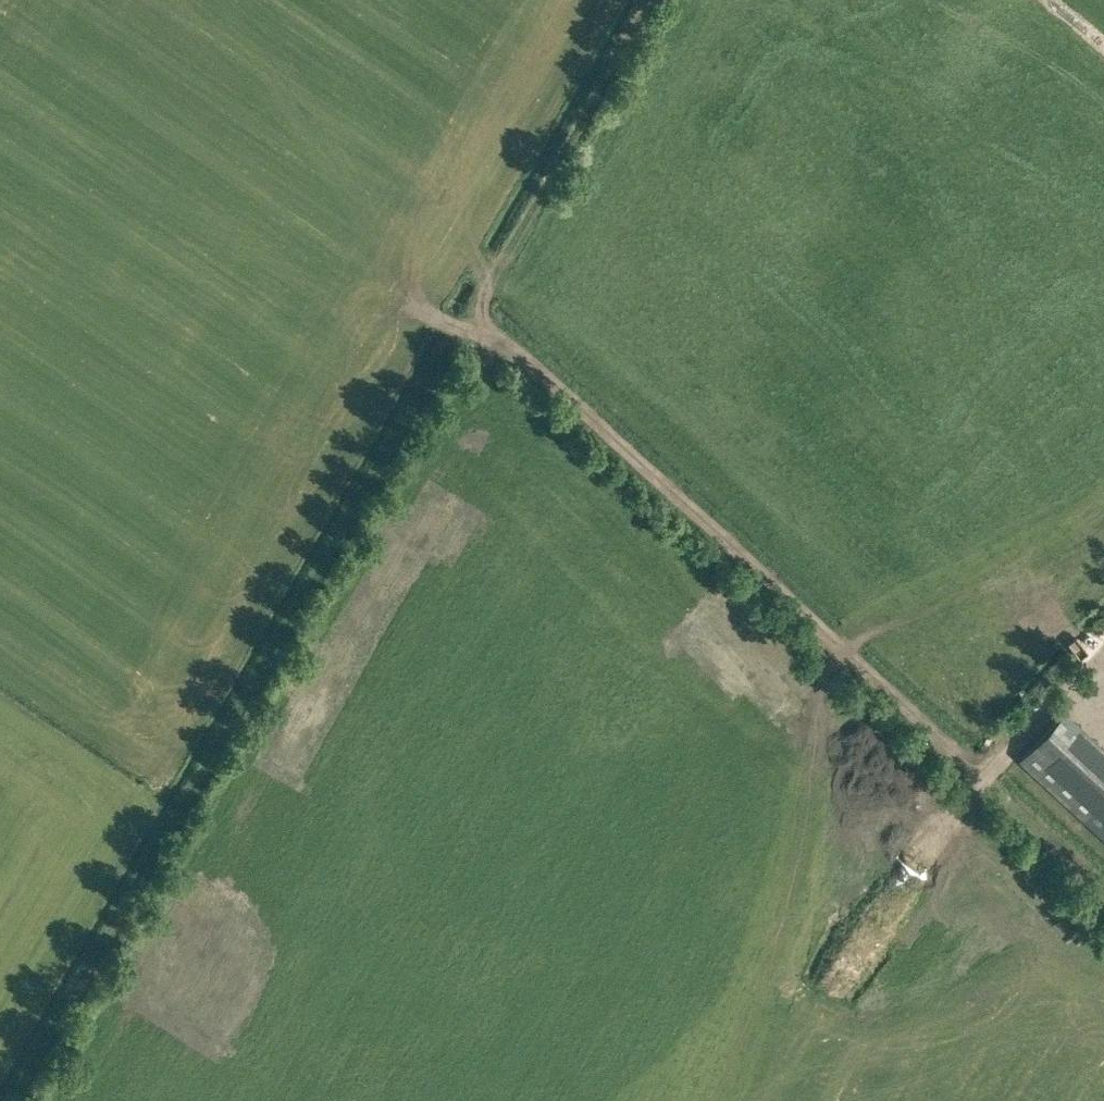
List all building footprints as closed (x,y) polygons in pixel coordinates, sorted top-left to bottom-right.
[(1022,755),(1103,824),(1103,734),(1067,703),(1022,755)] [(940,778),(945,788),(960,781),(955,770),(940,778)]
